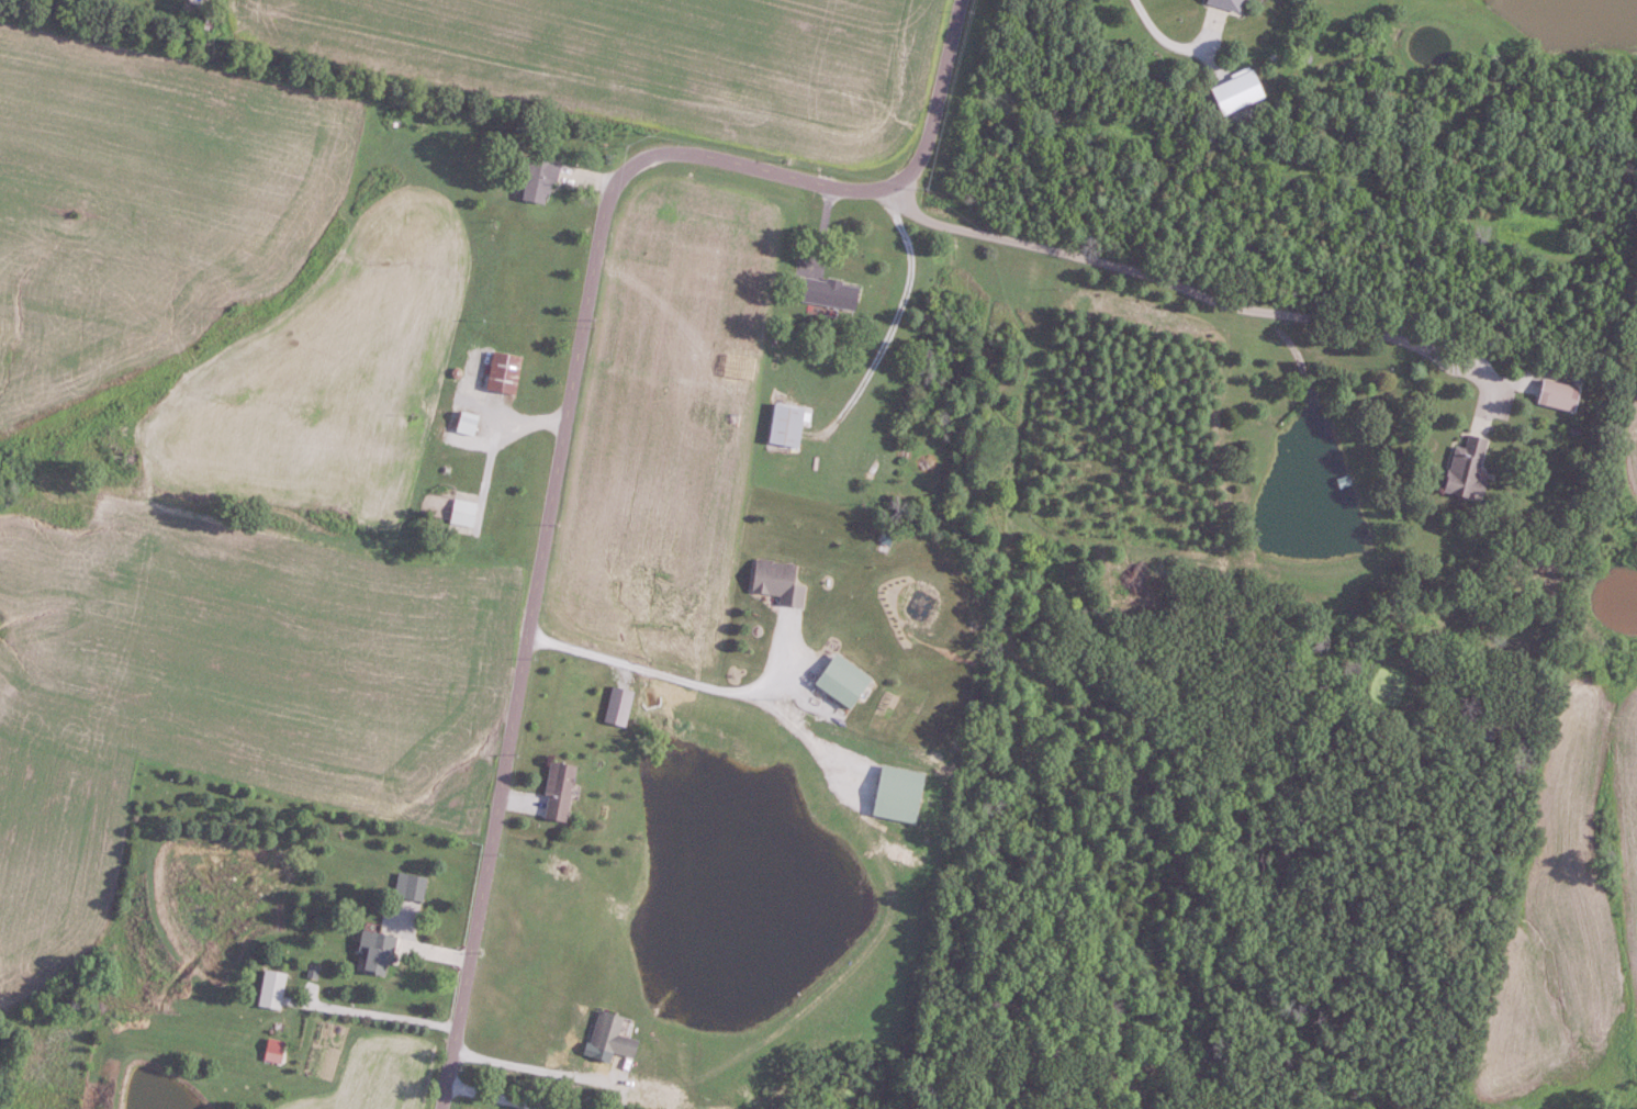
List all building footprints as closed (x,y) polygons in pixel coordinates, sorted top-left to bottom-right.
[(1241,0),(1208,0),(1207,4),(1239,11),(1241,0)] [(1208,86),(1219,115),(1262,97),(1250,69),(1208,86)] [(561,162),(531,157),(524,200),(554,205),(561,162)] [(852,309),(857,284),(804,276),(799,301),(852,309)] [(520,393),(526,356),(496,351),(490,389),(520,393)] [(1536,404),(1572,412),(1578,388),(1541,379),(1536,404)] [(461,432),(478,435),(484,403),(467,399),(461,432)] [(765,442),(795,447),(802,407),(772,402),(765,442)] [(1452,444),(1440,492),(1481,503),(1486,483),(1476,480),(1486,439),(1465,434),(1462,447),(1452,444)] [(453,523),(476,527),(481,503),(458,498),(453,523)] [(802,586),(792,585),(793,562),(752,559),(750,593),(775,595),(775,605),(801,607),(802,586)] [(831,653),(867,679),(848,708),(810,684),(831,653)] [(632,690),(623,728),(601,722),(610,684),(632,690)] [(548,762),(540,819),(565,822),(573,765),(548,762)] [(879,765),(920,774),(909,824),(868,815),(879,765)] [(401,872),(428,876),(425,900),(396,896),(401,872)] [(367,972),(392,977),(399,936),(365,930),(361,951),(371,953),(367,972)] [(284,1011),(290,973),(268,969),(261,1007),(284,1011)] [(587,1046),(631,1058),(636,1040),(618,1035),(623,1017),(596,1010),(587,1046)]
